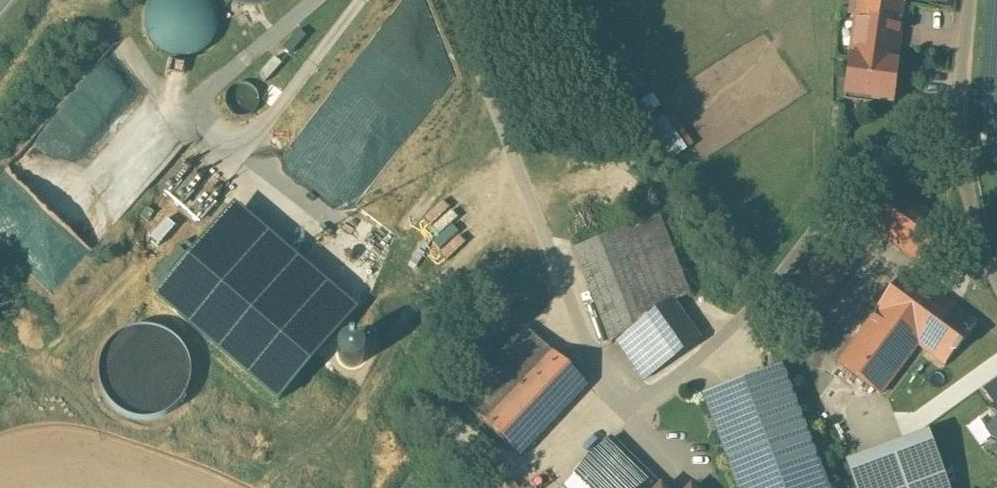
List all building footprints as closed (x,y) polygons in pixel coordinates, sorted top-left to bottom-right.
[(212,43),(217,34),(219,23),(218,12),(215,2),(213,0),(151,0),(146,9),(145,22),(147,35),(154,46),(165,54),(177,58),(190,57),(202,52),(212,43)] [(845,97),(893,103),(898,63),(895,62),(904,0),(859,0),(845,97)] [(299,30),(283,47),(291,54),(307,36),(299,30)] [(185,63),(170,60),(167,71),(183,74),(185,63)] [(670,115),(648,131),(669,160),(691,144),(670,115)] [(885,183),(859,218),(919,263),(945,228),(885,183)] [(154,212),(147,207),(141,215),(148,220),(154,212)] [(659,217),(575,249),(612,344),(617,340),(672,301),(690,295),(659,217)] [(977,323),(908,271),(838,363),(880,394),(917,345),(945,365),(946,364),(977,323)] [(672,301),(617,340),(644,379),(700,339),(672,301)] [(191,402),(203,335),(128,322),(116,391),(138,395),(136,409),(166,414),(168,398),(191,402)] [(590,385),(525,322),(455,393),(520,456),(590,385)] [(786,365),(704,394),(738,487),(830,487),(786,365)] [(996,438),(992,441),(991,447),(994,452),(996,453),(996,423),(989,429),(996,438)] [(849,462),(859,487),(946,487),(926,434),(849,462)] [(652,479),(610,439),(563,487),(643,487),(652,479)] [(643,487),(661,487),(652,479),(643,487)]
